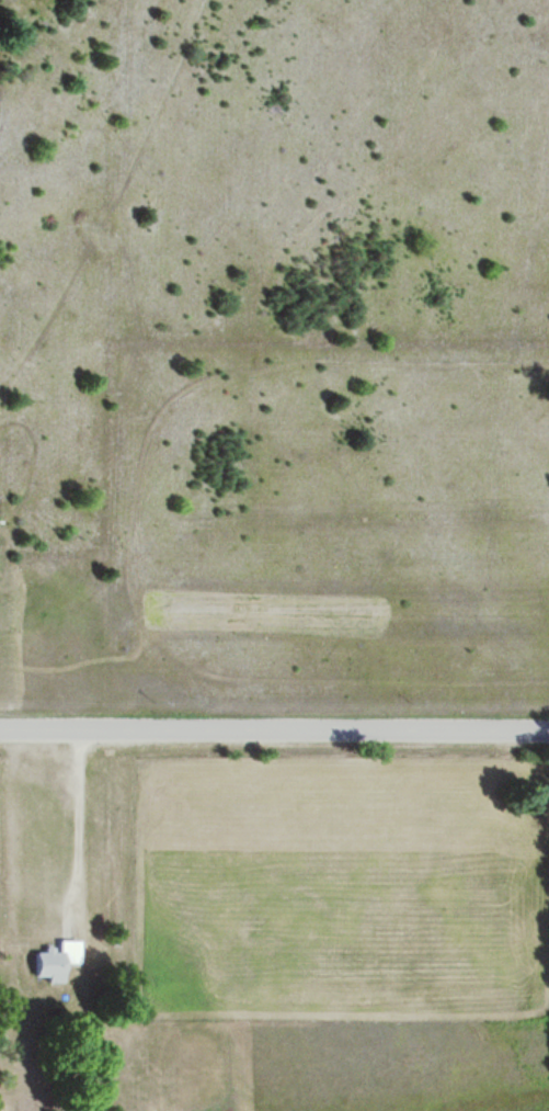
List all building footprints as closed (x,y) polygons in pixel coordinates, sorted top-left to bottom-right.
[(78,941),(59,941),(59,953),(34,953),(34,977),(47,977),(47,984),(61,984),(61,964),(79,964),(78,941)]
